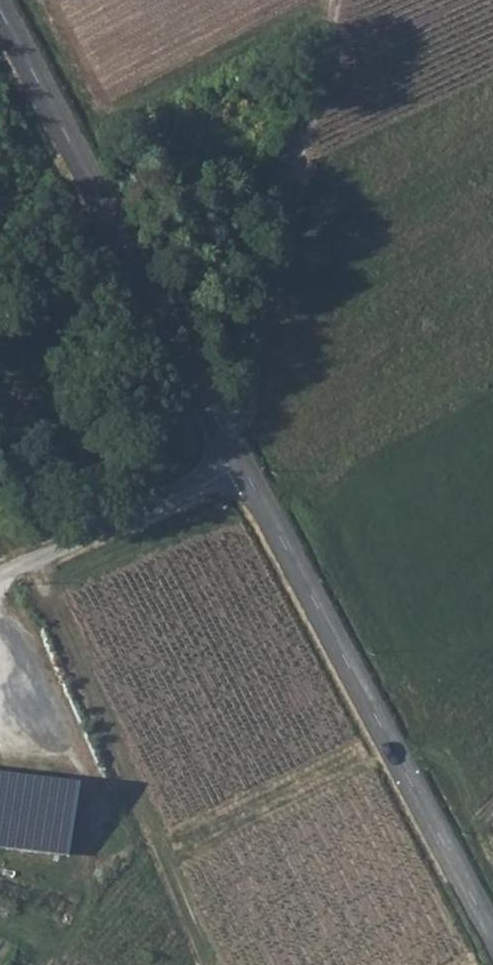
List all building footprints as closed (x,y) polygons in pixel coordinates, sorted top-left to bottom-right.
[(0,777),(0,848),(63,854),(71,784),(0,777)]
